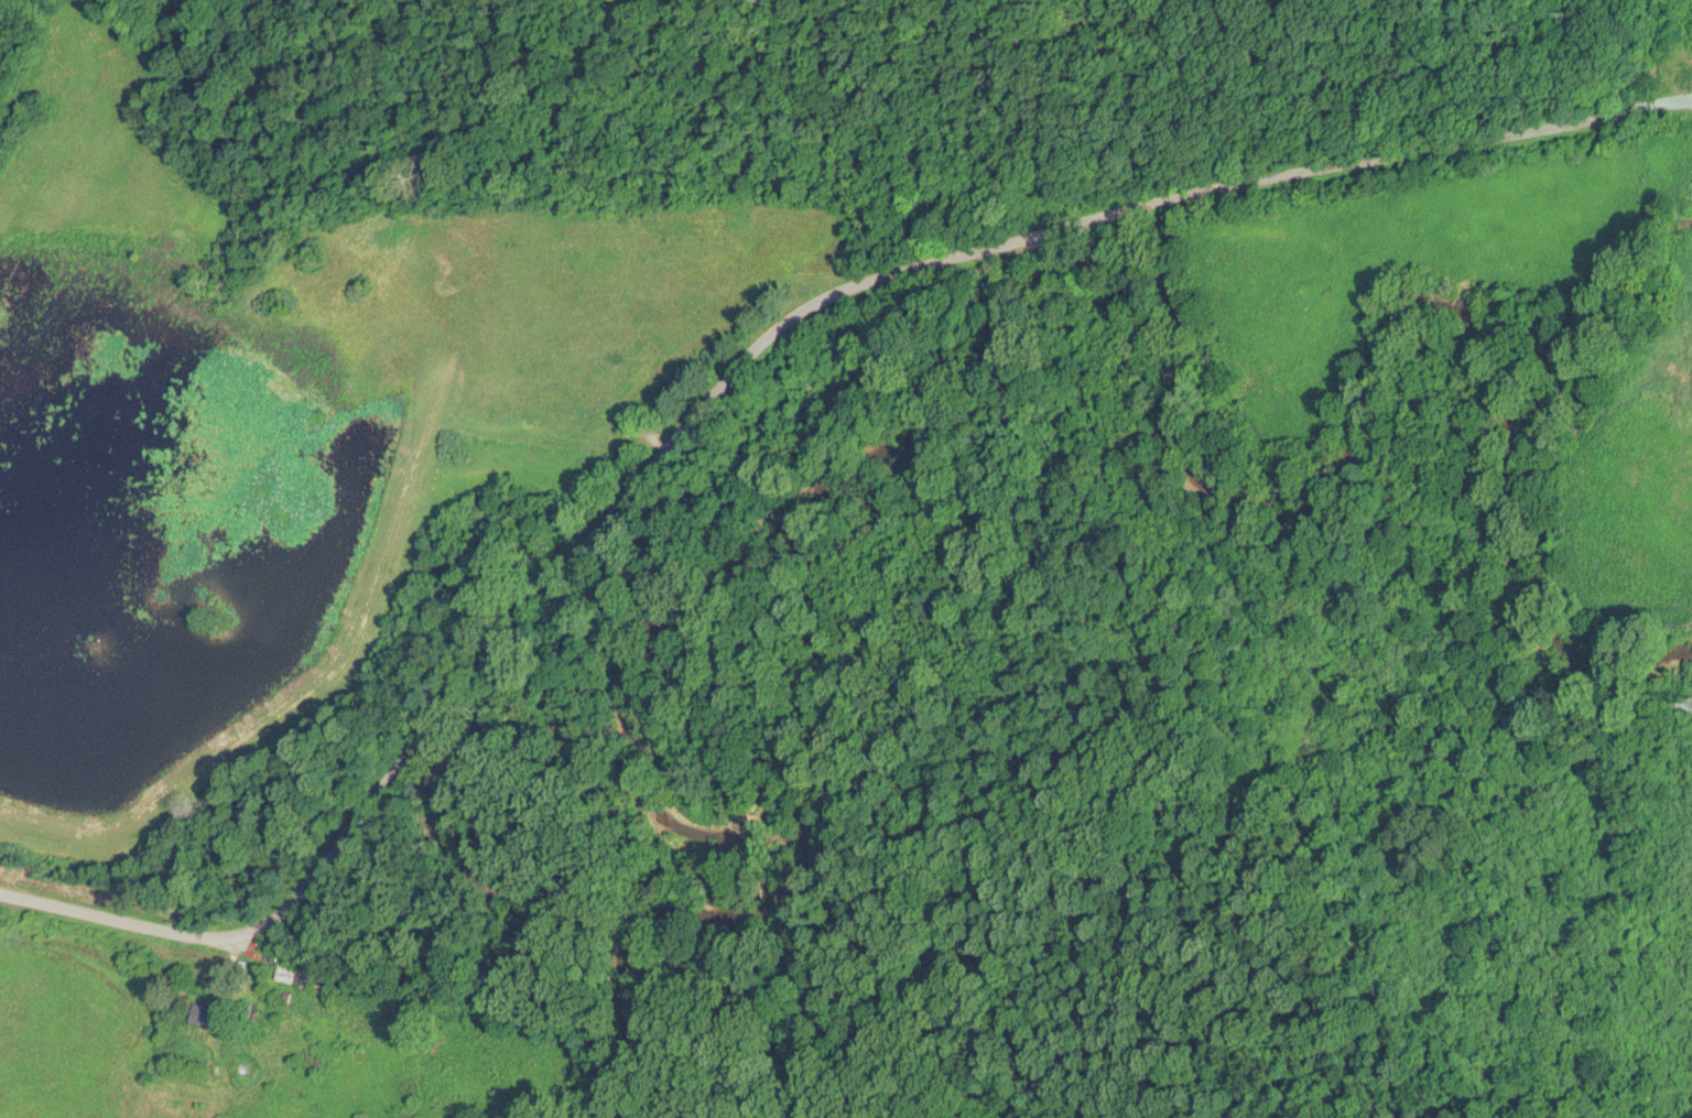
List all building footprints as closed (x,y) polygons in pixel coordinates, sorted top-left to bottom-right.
[(314,984),(314,968),(277,966),(276,982),(314,984)] [(225,1032),(230,1011),(196,1002),(190,1023),(225,1032)]
